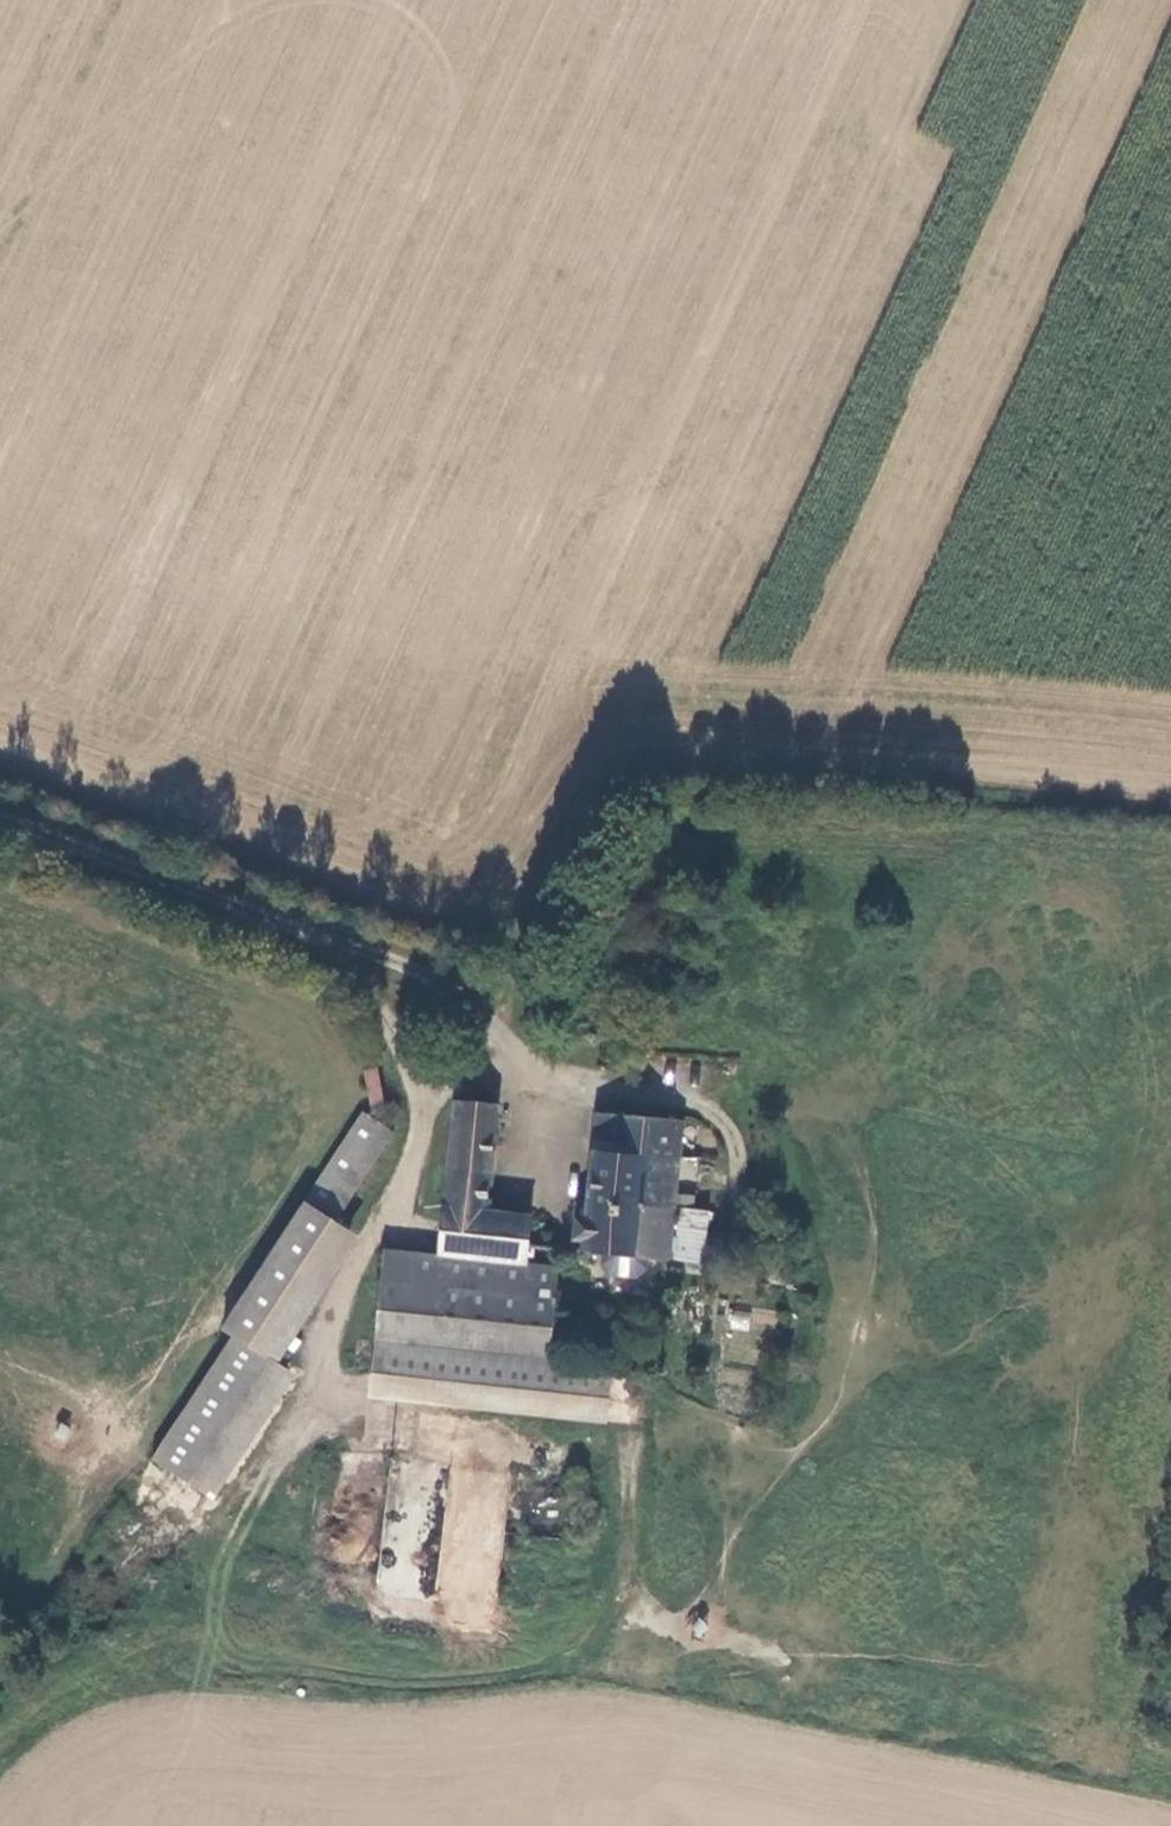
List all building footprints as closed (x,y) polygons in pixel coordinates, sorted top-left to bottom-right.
[(379,1067),(366,1067),(368,1103),(381,1102),(379,1067)] [(487,1214),(498,1104),(453,1101),(439,1252),(438,1264),(505,1270),(507,1253),(528,1255),(533,1218),(487,1214)] [(309,1207),(337,1225),(394,1136),(359,1114),(302,1203),(309,1207)] [(644,1265),(662,1267),(682,1136),(683,1131),(597,1120),(585,1215),(575,1213),(572,1237),(582,1239),(579,1254),(600,1257),(598,1276),(604,1284),(632,1288),(641,1281),(644,1265)] [(233,1340),(270,1363),(352,1235),(337,1225),(309,1207),(227,1336),(233,1340)] [(374,1343),(558,1357),(561,1316),(567,1260),(528,1255),(507,1253),(505,1270),(438,1264),(439,1252),(381,1248),(374,1343)] [(749,1330),(750,1311),(728,1311),(728,1329),(749,1330)] [(561,1316),(558,1357),(575,1359),(578,1317),(561,1316)] [(270,1363),(233,1340),(154,1464),(208,1498),(287,1375),(270,1363)] [(558,1357),(374,1343),(368,1399),(612,1423),(618,1361),(575,1359),(558,1357)]
